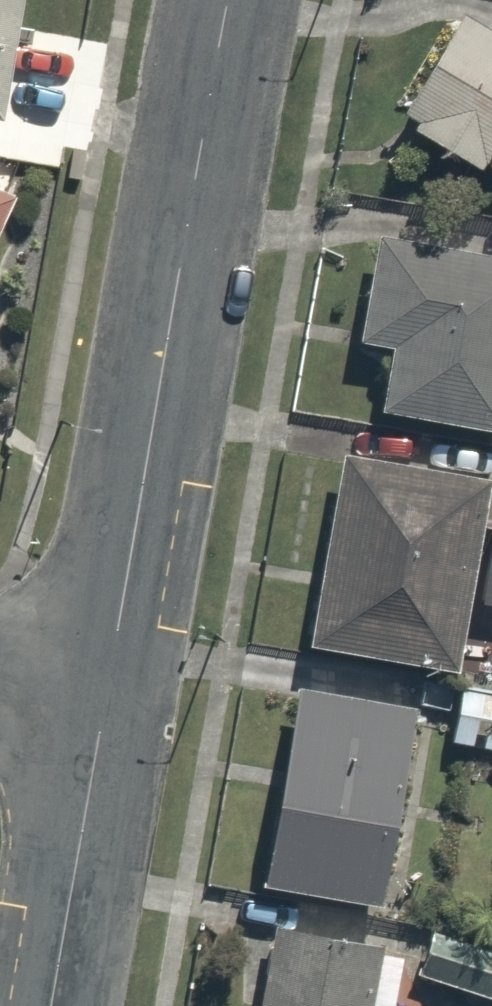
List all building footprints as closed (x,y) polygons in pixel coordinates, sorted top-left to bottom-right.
[(13,112),(30,0),(0,0),(0,110),(13,112)] [(482,0),(473,0),(407,114),(491,163),(491,6),(482,0)] [(0,181),(0,243),(24,193),(0,181)] [(385,230),(360,347),(379,351),(367,406),(474,429),(473,437),(491,441),(491,252),(385,230)] [(346,450),(311,647),(491,680),(491,520),(490,520),(491,507),(491,476),(346,450)] [(430,708),(308,684),(266,889),(389,914),(430,708)] [(281,917),(261,1005),(369,1005),(383,940),(281,917)]
